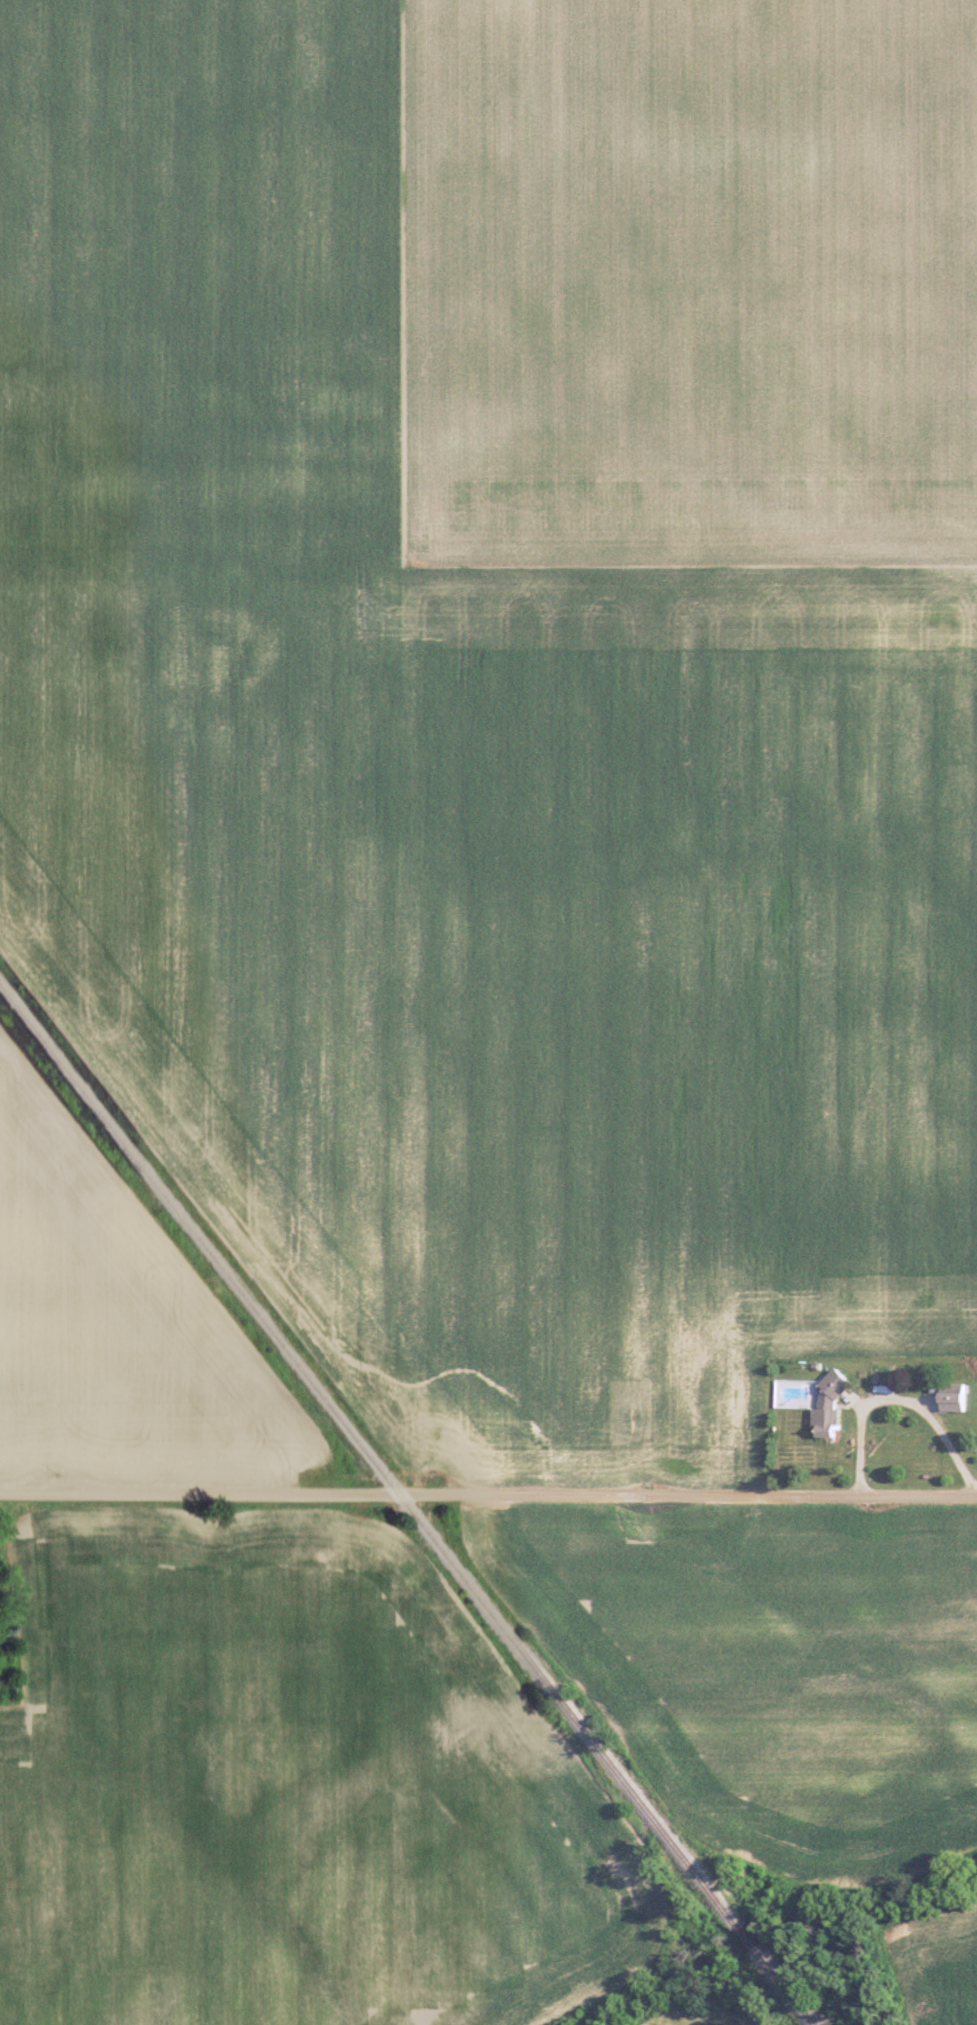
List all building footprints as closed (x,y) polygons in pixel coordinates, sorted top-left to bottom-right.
[(846,1438),(847,1370),(828,1370),(827,1409),(817,1409),(817,1437),(846,1438)] [(943,1384),(943,1411),(972,1411),(972,1384),(943,1384)]
